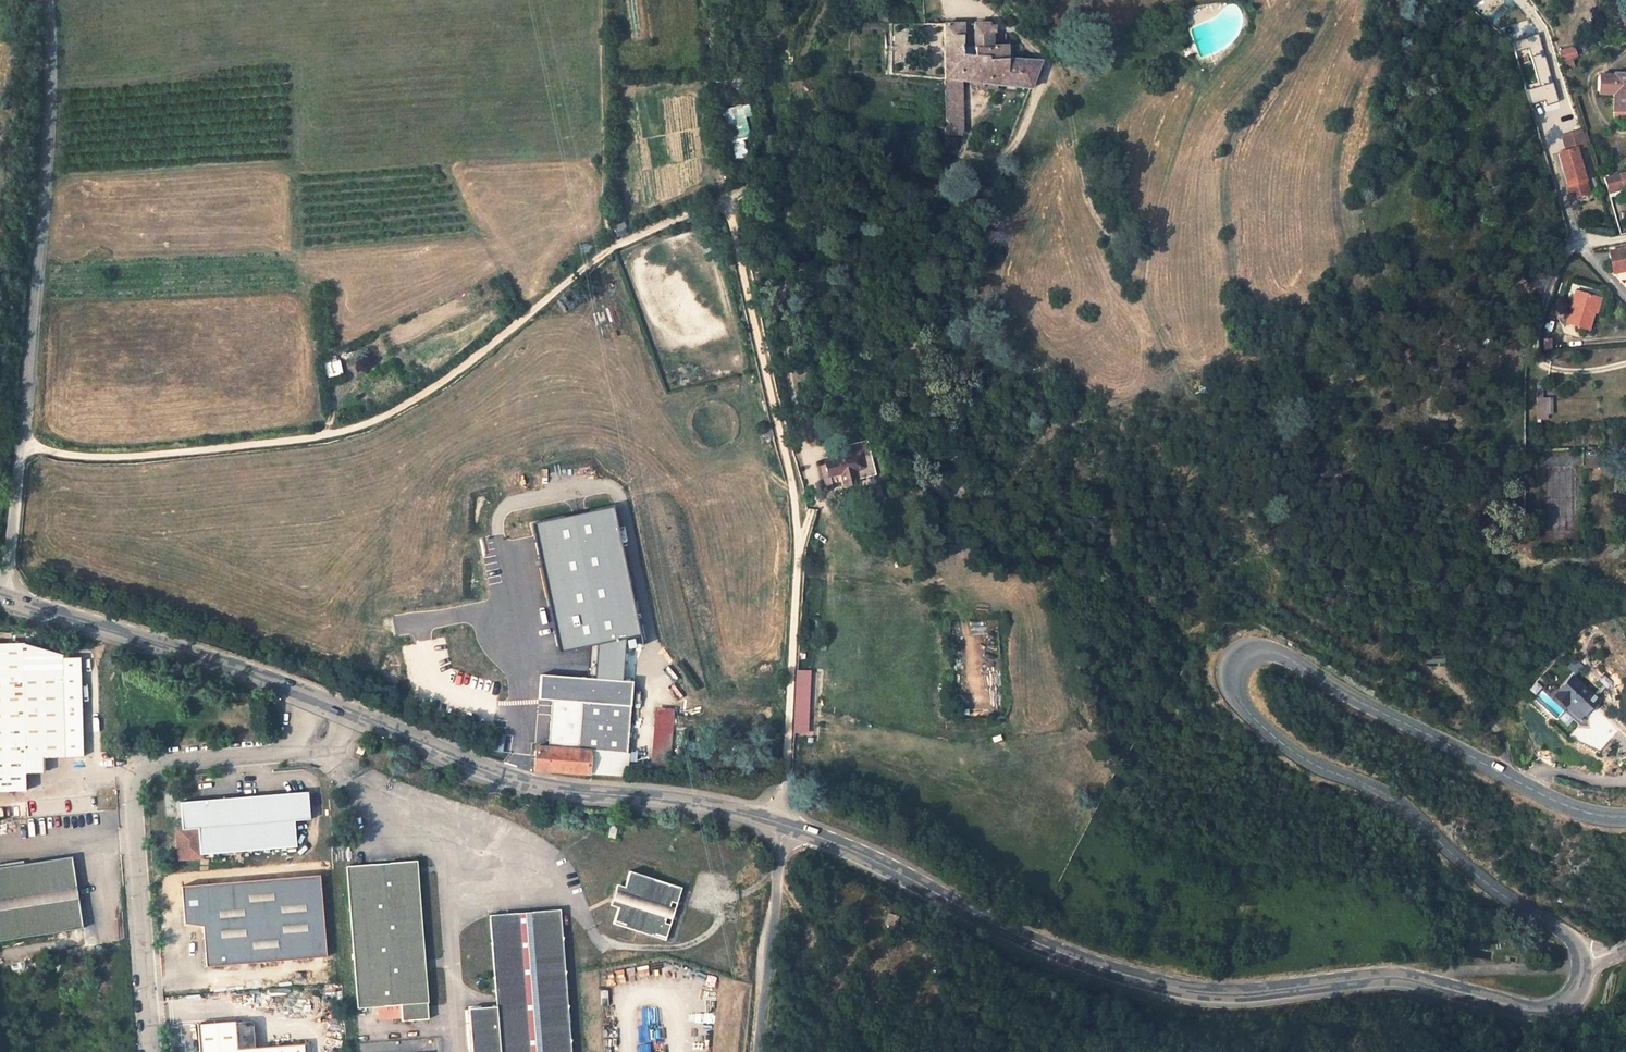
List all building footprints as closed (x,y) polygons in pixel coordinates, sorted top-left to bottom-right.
[(939,128),(932,128),(932,136),(940,138),(942,149),(954,151),(960,137),(956,87),(989,91),(989,96),(1000,98),(1001,93),(1011,96),(998,141),(1001,141),(1008,142),(1032,68),(1000,64),(1000,36),(991,34),(991,29),(984,28),(984,25),(970,23),(966,55),(956,55),(958,24),(939,22),(939,78),(938,85),(939,128)] [(1558,102),(1538,34),(1513,41),(1517,54),(1530,50),(1542,91),(1529,95),(1531,105),(1544,101),(1546,106),(1558,102)] [(1570,59),(1576,57),(1573,48),(1559,52),(1561,61),(1570,59)] [(1570,59),(1561,61),(1564,70),(1572,67),(1570,59)] [(1615,73),(1614,75),(1600,75),(1599,94),(1614,94),(1613,112),(1614,112),(1625,112),(1625,74),(1615,73)] [(923,127),(932,128),(939,128),(938,85),(923,91),(923,127)] [(749,154),(741,118),(751,116),(748,104),(721,110),(732,158),(749,154)] [(1588,194),(1575,149),(1586,146),(1582,131),(1562,136),(1566,151),(1558,154),(1571,199),(1588,194)] [(1608,192),(1624,188),(1620,174),(1604,178),(1608,192)] [(628,233),(623,222),(613,227),(617,237),(628,233)] [(1609,252),(1609,253),(1610,257),(1613,273),(1625,271),(1625,248),(1609,252)] [(1615,275),(1617,282),(1625,280),(1625,272),(1615,275)] [(1598,298),(1575,291),(1566,323),(1588,330),(1593,312),(1598,298)] [(322,365),(325,379),(341,376),(338,362),(322,365)] [(1204,374),(1197,375),(1198,383),(1206,382),(1204,374)] [(1545,400),(1545,402),(1542,402),(1536,402),(1536,414),(1547,414),(1553,414),(1552,400),(1545,400)] [(887,480),(881,445),(855,449),(857,462),(832,466),(837,491),(867,486),(867,483),(866,479),(875,477),(875,482),(887,480)] [(597,679),(623,681),(626,638),(639,636),(614,507),(533,524),(561,650),(600,643),(597,679)] [(25,790),(25,773),(44,772),(43,757),(82,757),(80,658),(62,658),(62,655),(21,644),(0,644),(0,791),(25,790)] [(808,733),(808,670),(793,670),(792,733),(808,733)] [(1567,700),(1574,695),(1588,710),(1601,699),(1579,674),(1559,691),(1567,700)] [(548,752),(588,755),(625,757),(633,682),(623,681),(597,679),(542,676),(540,696),(553,697),(548,752)] [(473,713),(480,699),(471,693),(463,707),(473,713)] [(1588,710),(1574,695),(1567,700),(1582,715),(1588,710)] [(672,707),(653,705),(648,766),(668,767),(672,707)] [(1563,712),(1557,719),(1565,727),(1571,720),(1563,712)] [(508,751),(509,736),(491,735),(490,751),(508,751)] [(586,776),(588,755),(548,752),(533,751),(532,772),(586,776)] [(624,779),(625,757),(588,755),(586,776),(624,779)] [(293,820),(309,819),(307,792),(180,802),(182,828),(176,829),(179,860),(200,858),(200,854),(295,846),(293,820)] [(175,815),(174,799),(165,799),(166,816),(175,815)] [(0,869),(0,940),(82,928),(71,858),(0,869)] [(429,1018),(416,861),(346,866),(357,1008),(378,1006),(400,1004),(401,1016),(402,1021),(429,1018)] [(682,888),(629,872),(625,887),(618,908),(613,924),(665,940),(670,925),(663,923),(670,901),(677,903),(682,888)] [(326,956),(319,876),(182,887),(184,923),(203,926),(207,966),(326,956)] [(618,908),(625,887),(616,885),(610,905),(618,908)] [(663,923),(670,925),(677,903),(670,901),(663,923)] [(560,910),(490,916),(497,1007),(469,1009),(472,1051),(571,1051),(560,910)] [(1435,926),(1445,925),(1443,915),(1433,916),(1435,926)] [(887,932),(889,923),(881,922),(880,931),(887,932)] [(400,1004),(378,1006),(379,1018),(401,1016),(400,1004)] [(237,1049),(235,1022),(235,1021),(197,1024),(199,1051),(304,1051),(304,1044),(255,1048),(237,1049)] [(235,1022),(237,1049),(255,1048),(253,1024),(250,1021),(235,1022)]
